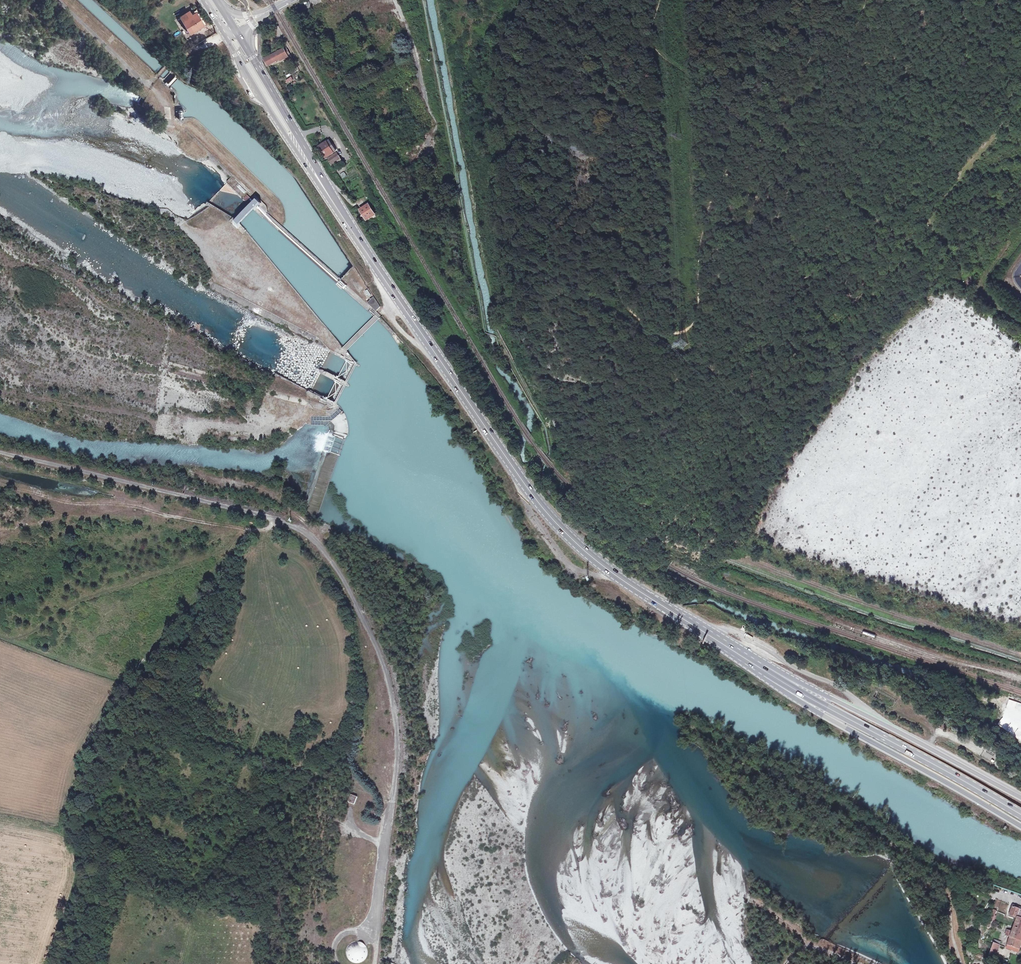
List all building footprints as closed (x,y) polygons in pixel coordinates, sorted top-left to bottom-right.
[(187,5),(180,10),(177,5),(171,8),(182,25),(194,18),(187,5)] [(286,56),(288,58),(291,56),(285,47),(263,59),(267,65),(286,56)] [(319,144),(323,150),(326,156),(336,149),(329,138),(319,144)] [(326,157),(329,161),(338,155),(336,152),(326,157)] [(338,155),(329,161),(333,168),(342,162),(338,155)] [(428,156),(425,158),(431,168),(434,166),(428,156)] [(423,164),(417,168),(421,175),(428,171),(423,164)] [(371,203),(363,208),(369,219),(378,214),(371,203)] [(375,311),(381,307),(374,297),(368,301),(375,311)] [(347,802),(354,804),(357,796),(350,794),(347,802)] [(1013,905),(1010,915),(1015,917),(1017,918),(1015,922),(1014,927),(1012,932),(1007,930),(1006,935),(1010,937),(1006,948),(1012,950),(1018,952),(1020,949),(1020,945),(1020,908),(1013,905)] [(990,928),(993,920),(996,911),(993,910),(991,915),(987,927),(990,928)] [(347,959),(350,961),(354,963),(357,963),(361,962),(364,960),(366,957),(367,953),(367,950),(365,947),(363,944),(360,942),(357,942),(353,942),(350,944),(347,947),(346,951),(346,955),(347,959)] [(989,955),(993,944),(987,942),(983,953),(989,955)] [(989,955),(996,957),(1000,945),(994,943),(993,944),(989,955)]
